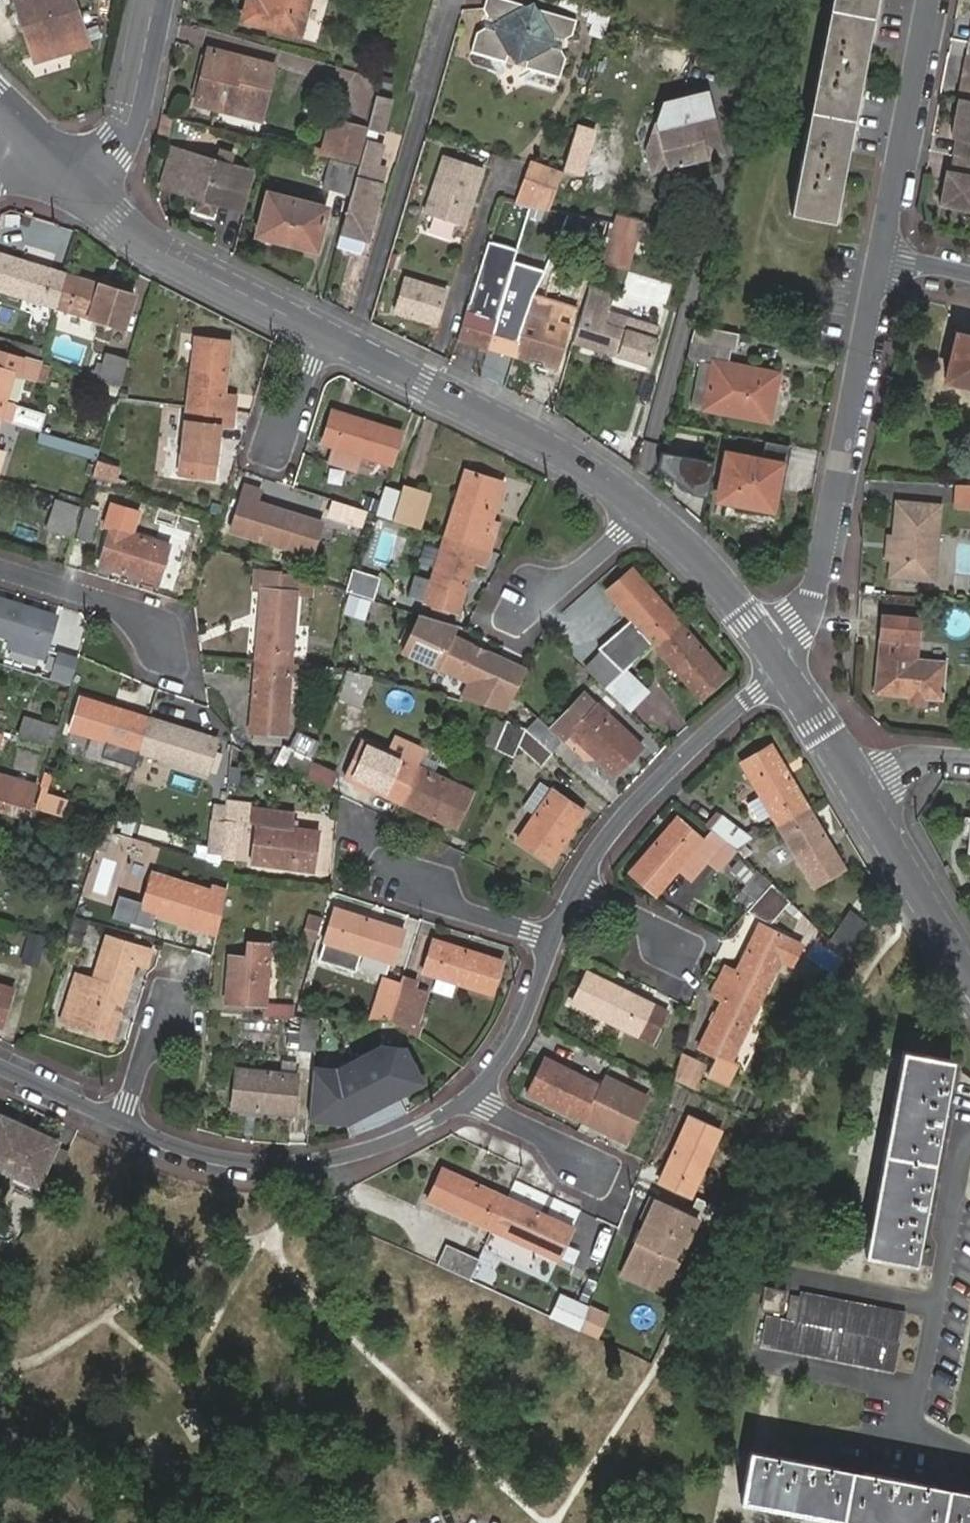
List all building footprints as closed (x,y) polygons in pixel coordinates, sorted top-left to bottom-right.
[(24,46),(78,32),(70,0),(10,0),(24,46)] [(248,13),(301,29),(310,0),(252,0),(248,13)] [(476,31),(470,50),(506,60),(509,48),(528,54),(525,65),(559,75),(565,54),(562,46),(547,42),(550,32),(564,36),(572,30),(576,16),(539,6),(533,11),(527,8),(522,2),(516,0),(484,0),(482,7),(487,15),(502,19),(499,29),(484,24),(476,31)] [(575,0),(563,0),(562,5),(590,14),(593,6),(575,0)] [(792,208),(836,216),(879,0),(834,0),(792,208)] [(604,37),(613,12),(593,6),(590,14),(588,20),(592,21),(589,33),(604,37)] [(213,54),(206,73),(224,79),(231,59),(213,54)] [(224,79),(206,73),(197,102),(248,119),(264,70),(231,59),(224,79)] [(708,86),(683,93),(677,113),(677,116),(679,116),(719,126),(708,86)] [(374,93),(367,125),(386,129),(393,97),(374,93)] [(677,113),(683,93),(677,94),(678,101),(658,106),(656,116),(658,120),(660,124),(657,126),(653,128),(648,148),(655,171),(685,162),(684,155),(693,152),(696,159),(726,151),(719,126),(679,116),(677,116),(677,113)] [(959,155),(969,157),(969,100),(962,98),(956,137),(961,138),(959,155)] [(332,155),(341,157),(350,124),(341,122),(332,155)] [(360,162),(364,147),(369,128),(350,124),(341,157),(360,162)] [(368,238),(383,184),(375,183),(378,170),(370,168),(375,151),(364,147),(360,162),(351,196),(342,231),(352,235),(368,238)] [(197,198),(213,205),(216,206),(230,167),(178,149),(165,186),(197,198)] [(479,164),(441,152),(422,211),(461,223),(479,164)] [(686,162),(696,159),(693,152),(684,155),(686,162)] [(332,155),(323,189),(351,196),(360,162),(341,157),(332,155)] [(959,155),(955,174),(963,176),(962,183),(949,180),(945,205),(969,210),(969,157),(959,155)] [(246,217),(256,177),(230,167),(216,206),(246,217)] [(963,176),(955,174),(949,173),(947,173),(947,178),(947,180),(949,180),(962,183),(963,176)] [(531,204),(549,208),(557,182),(532,174),(521,202),(531,204)] [(268,193),(257,235),(317,251),(328,209),(268,193)] [(209,216),(213,205),(197,198),(193,211),(209,216)] [(616,223),(658,234),(661,227),(619,214),(616,223)] [(656,244),(658,234),(616,223),(605,261),(628,267),(637,239),(656,244)] [(351,241),(352,235),(342,231),(339,238),(351,241)] [(457,337),(489,346),(501,304),(516,249),(490,241),(457,337)] [(66,274),(0,254),(0,290),(55,307),(66,274)] [(133,294),(66,274),(55,307),(123,327),(133,294)] [(528,312),(514,354),(560,368),(572,325),(561,321),(563,312),(575,315),(585,282),(553,274),(545,300),(533,296),(528,312)] [(436,323),(447,290),(407,276),(396,309),(436,323)] [(660,327),(613,311),(618,293),(595,285),(576,341),(648,364),(656,339),(660,327)] [(489,346),(514,354),(528,312),(517,309),(519,300),(504,295),(501,304),(489,346)] [(735,361),(742,332),(697,321),(692,338),(688,353),(708,358),(717,361),(706,404),(771,420),(782,372),(735,361)] [(948,378),(969,384),(969,334),(959,331),(948,378)] [(188,407),(234,412),(236,395),(222,394),(228,342),(196,338),(188,407)] [(12,373),(38,381),(43,364),(0,350),(0,410),(12,373)] [(104,362),(98,381),(119,388),(127,360),(98,351),(96,359),(104,362)] [(698,402),(706,404),(717,361),(708,358),(698,402)] [(9,421),(40,431),(45,412),(15,403),(9,421)] [(232,428),(234,412),(188,407),(180,475),(213,479),(218,427),(232,428)] [(332,412),(323,443),(390,464),(400,432),(332,412)] [(0,420),(0,448),(2,449),(9,423),(0,420)] [(704,488),(712,460),(663,447),(659,462),(690,484),(704,488)] [(726,452),(716,494),(737,499),(738,493),(747,495),(745,502),(770,509),(780,464),(726,452)] [(91,477),(111,484),(115,469),(96,462),(91,477)] [(446,537),(490,552),(494,536),(483,533),(498,483),(465,472),(446,537)] [(958,482),(956,507),(969,508),(969,483),(958,482)] [(245,486),(231,531),(297,551),(307,518),(257,504),(261,490),(245,486)] [(422,494),(403,487),(402,494),(394,521),(412,527),(422,494)] [(385,489),(378,515),(394,521),(402,494),(385,489)] [(55,499),(46,530),(70,538),(79,507),(55,499)] [(894,535),(891,557),(890,573),(932,577),(939,505),(899,499),(894,535)] [(363,511),(333,501),(329,517),(359,526),(363,511)] [(85,508),(76,539),(90,544),(99,513),(85,508)] [(111,529),(101,566),(159,583),(169,547),(111,529)] [(886,556),(891,557),(894,535),(887,534),(886,556)] [(486,565),(490,552),(446,537),(427,602),(459,613),(474,562),(486,565)] [(654,645),(679,623),(633,569),(607,593),(654,645)] [(374,600),(380,580),(353,571),(347,592),(374,600)] [(257,660),(291,663),(296,592),(263,589),(257,660)] [(9,638),(7,646),(47,659),(61,613),(0,593),(0,635),(9,638)] [(365,617),(370,602),(352,596),(347,611),(365,617)] [(526,670),(453,635),(457,626),(421,615),(404,652),(466,681),(458,697),(507,711),(526,670)] [(725,677),(679,623),(654,645),(701,699),(725,677)] [(909,694),(923,695),(940,696),(944,660),(915,658),(917,638),(880,635),(875,691),(909,694)] [(58,653),(51,679),(70,686),(74,672),(78,659),(58,653)] [(605,656),(588,672),(605,688),(621,674),(605,656)] [(285,733),(291,663),(257,660),(251,731),(285,733)] [(360,705),(374,678),(347,670),(337,695),(360,705)] [(605,688),(624,706),(642,689),(625,671),(621,674),(605,688)] [(535,716),(524,728),(525,729),(551,753),(570,733),(614,775),(641,748),(585,692),(549,729),(535,716)] [(922,703),(923,695),(909,694),(908,702),(922,703)] [(69,731),(138,751),(148,718),(79,698),(69,731)] [(52,747),(58,727),(25,717),(19,737),(52,747)] [(148,718),(138,751),(206,771),(216,738),(148,718)] [(512,758),(517,745),(524,731),(506,722),(495,748),(512,758)] [(541,767),(553,754),(551,753),(525,729),(524,731),(517,745),(541,767)] [(401,802),(417,766),(361,741),(346,776),(401,802)] [(305,778),(311,761),(313,758),(284,744),(275,764),(305,778)] [(779,826),(807,808),(771,746),(742,763),(761,796),(773,815),(779,826)] [(305,778),(329,789),(336,773),(311,761),(305,778)] [(473,791),(417,766),(401,802),(455,828),(473,791)] [(0,784),(0,800),(28,808),(35,785),(2,775),(0,784)] [(551,789),(516,840),(550,863),(584,812),(551,789)] [(773,815),(761,796),(748,804),(759,822),(773,815)] [(224,850),(228,805),(215,804),(211,848),(224,850)] [(224,850),(223,857),(235,858),(239,819),(252,820),(253,808),(228,805),(224,850)] [(843,869),(807,808),(779,826),(814,886),(843,869)] [(723,815),(708,828),(737,851),(754,840),(723,815)] [(678,817),(631,871),(656,893),(702,839),(678,817)] [(256,823),(252,862),(314,870),(318,831),(256,823)] [(141,912),(217,934),(227,889),(211,885),(210,891),(153,874),(141,912)] [(754,884),(764,892),(765,891),(772,883),(763,875),(754,884)] [(772,883),(765,891),(776,902),(783,894),(772,883)] [(336,908),(322,956),(356,967),(361,951),(394,961),(404,928),(336,908)] [(831,940),(850,958),(868,924),(851,909),(831,940)] [(719,979),(761,1000),(781,960),(791,965),(802,945),(761,924),(737,971),(725,966),(719,979)] [(29,935),(22,963),(36,967),(43,939),(29,935)] [(150,951),(104,937),(93,977),(74,971),(59,1021),(111,1037),(133,961),(146,964),(150,951)] [(434,939),(424,973),(493,993),(503,960),(434,939)] [(230,955),(227,1001),(265,1003),(269,943),(248,942),(247,956),(230,955)] [(573,1002),(654,1042),(668,1011),(589,972),(573,1002)] [(731,1061),(761,1000),(719,979),(711,994),(722,1000),(699,1047),(717,1055),(709,1073),(728,1084),(738,1065),(731,1061)] [(393,1009),(400,985),(383,980),(377,1003),(393,1009)] [(2,1026),(13,989),(0,985),(0,1025),(2,1026)] [(416,989),(400,985),(393,1009),(408,1014),(416,989)] [(316,1046),(318,1017),(307,1017),(303,1017),(301,1045),(316,1046)] [(336,1070),(314,1068),(311,1118),(347,1121),(348,1113),(394,1088),(398,1095),(422,1082),(404,1049),(382,1047),(336,1070)] [(903,1050),(866,1255),(916,1264),(952,1058),(903,1050)] [(695,1089),(707,1066),(682,1054),(675,1079),(695,1089)] [(527,1093),(583,1121),(584,1119),(603,1128),(618,1097),(600,1088),(601,1085),(545,1057),(527,1093)] [(237,1069),(234,1107),(295,1114),(298,1074),(237,1069)] [(371,1130),(388,1121),(381,1107),(363,1116),(371,1130)] [(27,1125),(0,1112),(0,1171),(6,1173),(27,1125)] [(690,1116),(659,1182),(691,1196),(722,1131),(690,1116)] [(61,1172),(68,1154),(69,1151),(58,1146),(61,1140),(27,1125),(6,1173),(39,1188),(42,1181),(54,1186),(58,1178),(61,1172)] [(494,1230),(508,1199),(444,1169),(429,1200),(494,1230)] [(667,1283),(698,1216),(689,1212),(654,1195),(644,1216),(648,1218),(626,1263),(667,1283)] [(698,1216),(717,1225),(724,1209),(697,1197),(689,1212),(698,1216)] [(573,1229),(508,1199),(494,1230),(559,1260),(573,1229)] [(540,1272),(545,1257),(492,1239),(487,1254),(540,1272)] [(448,1245),(438,1265),(471,1280),(481,1259),(448,1245)] [(667,1283),(626,1263),(622,1272),(662,1292),(667,1283)] [(786,1291),(765,1288),(761,1310),(781,1313),(786,1291)] [(767,1316),(762,1345),(897,1369),(907,1313),(800,1294),(795,1321),(767,1316)] [(562,1295),(552,1317),(580,1330),(589,1307),(562,1295)] [(598,1338),(609,1316),(589,1307),(580,1330),(598,1338)] [(860,1522),(969,1522),(969,1495),(749,1452),(741,1500),(860,1522)]
